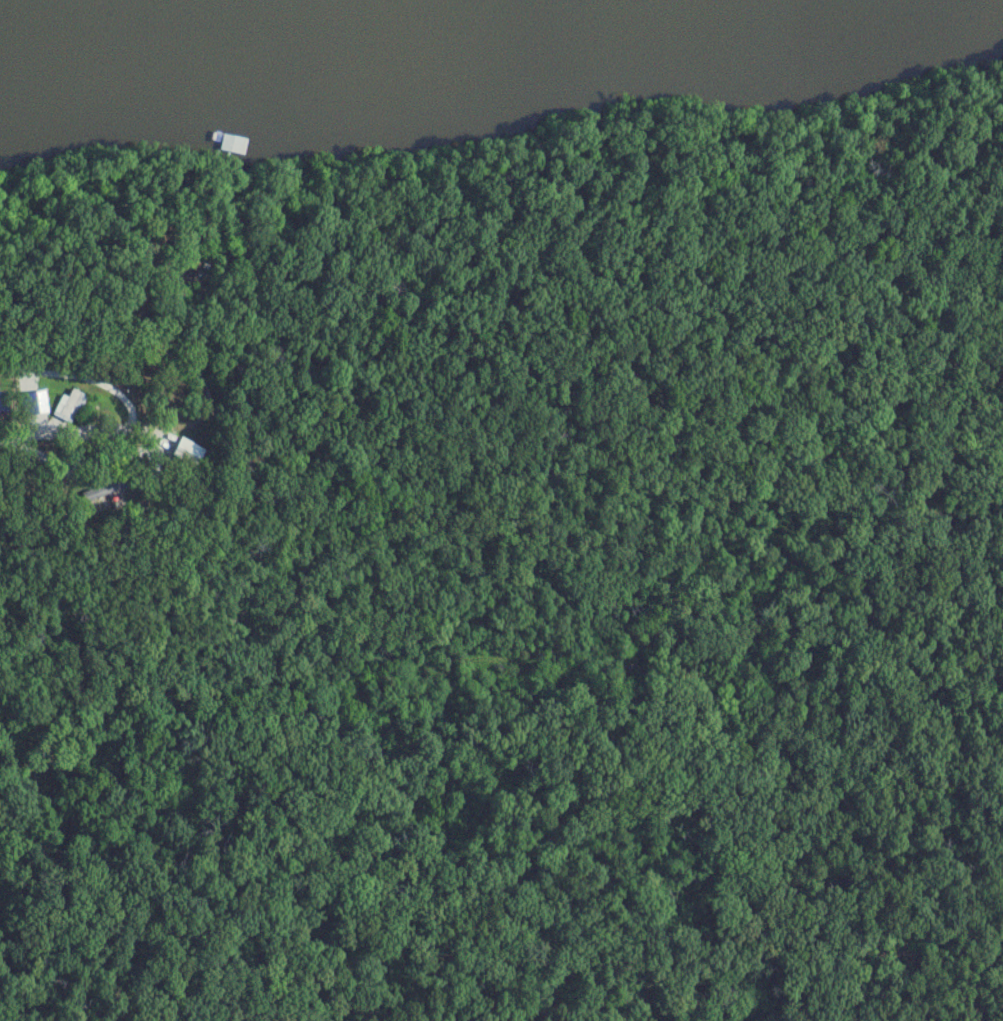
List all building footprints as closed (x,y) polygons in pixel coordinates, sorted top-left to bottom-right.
[(70,399),(64,396),(55,416),(74,425),(87,396),(74,390),(70,399)] [(0,392),(0,412),(14,412),(14,392),(0,392)] [(208,461),(200,448),(194,452),(202,465),(208,461)] [(88,503),(131,487),(127,477),(84,493),(88,503)]
